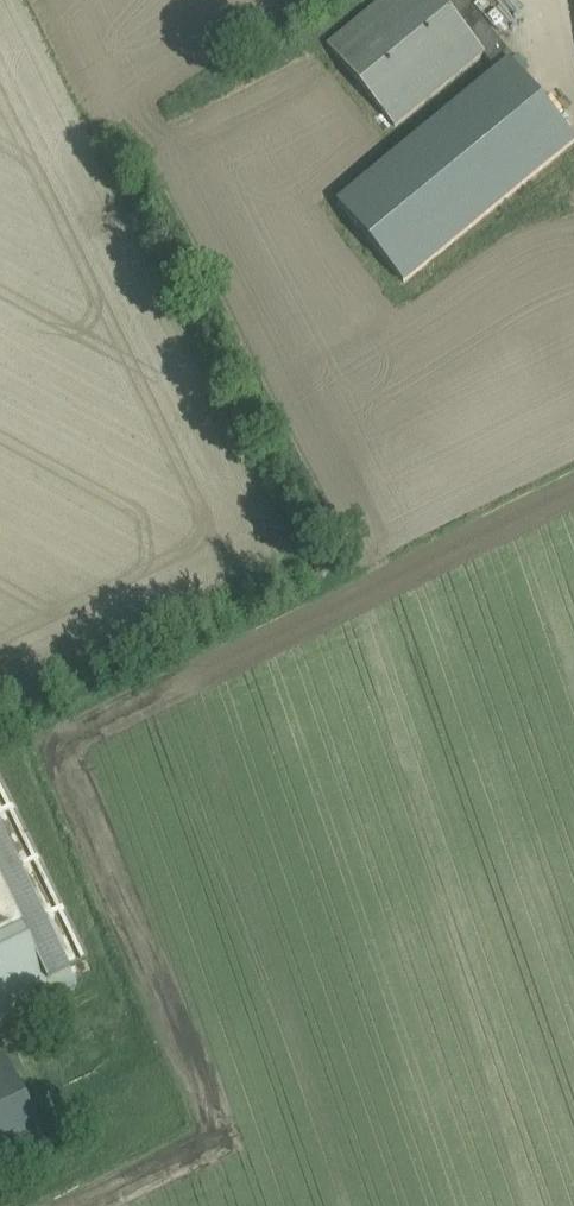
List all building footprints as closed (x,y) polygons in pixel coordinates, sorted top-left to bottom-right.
[(328,44),(397,128),(486,54),(498,69),(338,201),(407,284),(573,145),(573,136),(510,60),(514,57),(470,4),(475,0),(381,0),(328,44)] [(76,993),(0,834),(0,1029),(76,993)] [(47,1138),(6,1052),(0,1055),(0,1161),(47,1138)]
